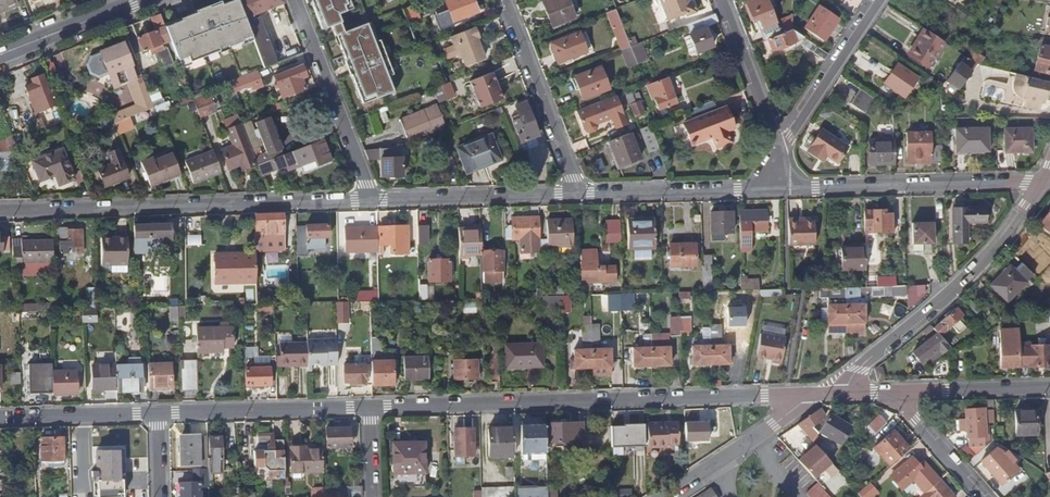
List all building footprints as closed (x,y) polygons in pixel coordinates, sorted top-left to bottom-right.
[(16,5),(14,0),(0,0),(0,11),(16,5)] [(208,6),(195,11),(196,12),(192,14),(181,18),(181,20),(165,27),(170,40),(180,64),(190,60),(191,62),(219,50),(218,49),(227,45),(228,47),(242,41),(242,39),(252,35),(239,0),(232,0),(222,4),(221,2),(221,1),(208,6)] [(252,35),(265,66),(276,62),(258,17),(251,20),(249,16),(283,3),(282,0),(239,0),(252,35)] [(319,23),(325,21),(327,27),(331,25),(334,34),(337,33),(341,42),(339,42),(349,68),(351,67),(362,94),(360,95),(362,100),(396,86),(391,72),(393,71),(379,37),(377,38),(370,20),(344,30),(337,12),(352,6),(349,0),(310,0),(319,23)] [(476,15),(471,0),(457,0),(446,4),(453,24),(476,15)] [(540,4),(550,29),(573,20),(565,0),(549,0),(540,4)] [(688,0),(652,0),(649,1),(658,24),(684,13),(686,16),(696,12),(692,1),(689,2),(688,0)] [(772,38),(791,30),(792,21),(777,27),(767,0),(756,0),(746,4),(752,20),(755,20),(763,41),(772,38)] [(185,4),(176,8),(178,13),(187,10),(185,4)] [(404,10),(409,22),(410,24),(421,20),(416,5),(404,10)] [(838,20),(820,7),(805,29),(823,42),(838,20)] [(616,10),(607,14),(621,50),(630,47),(616,10)] [(165,27),(160,14),(151,18),(155,30),(138,36),(133,25),(124,29),(135,56),(152,49),(154,54),(164,50),(162,43),(170,40),(165,27)] [(718,23),(715,14),(701,19),(704,25),(708,26),(718,23)] [(701,19),(685,25),(688,31),(704,25),(701,19)] [(475,29),(453,37),(465,67),(482,60),(475,41),(478,39),(475,29)] [(689,36),(696,53),(713,47),(706,30),(689,36)] [(791,30),(772,38),(776,49),(792,43),(791,41),(802,37),(791,30)] [(945,44),(927,32),(910,57),(928,69),(945,44)] [(586,53),(578,33),(549,45),(557,65),(586,53)] [(824,62),(828,56),(808,42),(806,45),(811,48),(809,51),(824,62)] [(1041,45),(1032,68),(1049,73),(1049,48),(1041,45)] [(124,46),(100,56),(90,59),(87,69),(90,78),(99,82),(109,78),(115,92),(136,83),(131,70),(133,69),(124,46)] [(637,65),(630,47),(621,50),(628,68),(637,65)] [(964,56),(971,61),(975,54),(966,49),(962,55),(964,56)] [(973,62),(976,64),(978,65),(980,58),(975,54),(971,61),(973,62)] [(971,61),(964,56),(946,83),(958,90),(976,64),(973,62),(971,61)] [(300,79),(303,77),(305,77),(301,66),(273,77),(281,97),(304,88),(303,87),(300,79)] [(896,66),(884,83),(904,97),(916,80),(896,66)] [(582,101),(608,91),(599,68),(573,78),(582,101)] [(256,71),(235,79),(239,90),(248,86),(260,81),(256,71)] [(480,109),(502,100),(498,89),(497,90),(495,84),(496,84),(492,73),(470,82),(480,109)] [(1049,82),(1016,74),(1013,85),(1013,87),(1013,90),(1014,92),(1015,95),(1017,97),(1018,98),(1019,99),(1022,100),(1025,103),(1023,108),(1039,112),(1042,103),(1040,102),(1041,98),(1045,99),(1049,82)] [(49,93),(42,76),(31,80),(33,85),(24,88),(34,113),(56,105),(52,93),(49,93)] [(667,97),(658,100),(655,101),(659,112),(677,105),(668,80),(662,82),(667,97)] [(261,86),(260,81),(248,86),(250,90),(261,86)] [(652,86),(658,100),(667,97),(662,82),(652,86)] [(234,104),(228,91),(228,89),(193,103),(199,118),(234,104)] [(875,99),(861,89),(851,104),(865,114),(875,99)] [(633,118),(642,114),(638,102),(639,101),(637,94),(625,98),(633,118)] [(451,124),(459,121),(455,112),(460,110),(455,96),(442,102),(451,124)] [(149,97),(119,109),(121,113),(124,120),(154,109),(149,97)] [(626,126),(614,97),(574,113),(581,131),(583,131),(584,133),(588,135),(594,132),(595,129),(594,126),(610,120),(614,131),(626,126)] [(715,100),(688,110),(692,121),(685,124),(692,143),(690,143),(692,148),(696,146),(695,145),(714,137),(718,148),(733,142),(729,131),(735,129),(727,107),(719,110),(715,100)] [(538,137),(524,103),(514,107),(518,116),(510,119),(521,144),(538,137)] [(427,135),(444,128),(435,106),(397,121),(404,138),(425,130),(427,135)] [(488,123),(491,122),(503,117),(499,108),(484,114),(488,123)] [(124,120),(121,113),(111,117),(114,124),(124,120)] [(118,133),(114,124),(111,117),(104,119),(110,135),(118,133)] [(257,164),(283,154),(269,118),(256,123),(267,151),(260,154),(257,148),(252,150),(257,164)] [(649,126),(639,130),(650,154),(659,151),(649,126)] [(969,146),(969,152),(990,151),(989,127),(957,128),(957,146),(969,146)] [(1006,152),(1034,151),(1033,127),(1005,128),(1006,152)] [(827,156),(837,163),(848,148),(822,130),(809,150),(824,160),(827,156)] [(909,133),(910,163),(943,162),(943,147),(933,147),(933,132),(909,133)] [(257,164),(252,150),(245,134),(231,139),(233,145),(220,151),(228,170),(244,164),(246,169),(257,164)] [(629,134),(608,143),(617,167),(638,158),(629,134)] [(489,136),(455,149),(464,175),(499,162),(489,136)] [(13,137),(0,137),(0,152),(1,152),(17,151),(19,151),(13,137)] [(321,140),(283,154),(257,164),(262,175),(270,172),(269,170),(276,168),(277,170),(287,166),(288,170),(312,161),(314,166),(329,160),(321,140)] [(896,163),(895,140),(872,141),(872,164),(896,163)] [(31,161),(39,180),(54,175),(58,185),(73,179),(61,149),(31,161)] [(114,165),(108,167),(100,171),(106,186),(129,177),(119,149),(109,153),(114,165)] [(365,150),(368,159),(381,159),(381,178),(403,178),(403,150),(365,150)] [(220,173),(212,151),(183,162),(187,170),(183,172),(185,177),(188,175),(192,184),(220,173)] [(181,177),(171,152),(142,164),(151,186),(172,178),(173,180),(181,177)] [(456,168),(449,152),(441,155),(447,172),(456,168)] [(1038,222),(1047,229),(1045,232),(1049,234),(1049,233),(1049,207),(1038,222)] [(968,223),(986,222),(986,208),(953,209),(954,241),(968,240),(968,223)] [(864,211),(865,227),(873,227),(873,232),(891,232),(891,213),(884,214),(884,210),(864,211)] [(742,246),(742,252),(750,252),(749,232),(766,231),(765,212),(742,212),(742,246)] [(710,234),(732,233),(731,213),(710,213),(710,234)] [(284,215),(255,216),(256,235),(284,234),(284,215)] [(539,253),(539,242),(538,225),(538,219),(512,220),(512,230),(506,230),(506,240),(521,240),(521,254),(539,253)] [(787,219),(787,246),(813,245),(812,221),(797,222),(797,219),(787,219)] [(655,220),(628,221),(629,250),(655,249),(655,220)] [(539,253),(539,257),(546,257),(546,250),(572,249),(571,221),(545,221),(545,241),(539,242),(539,253)] [(922,243),(933,242),(933,221),(912,221),(912,249),(922,249),(922,243)] [(621,244),(621,222),(608,222),(608,245),(621,244)] [(296,229),(297,258),(308,258),(308,250),(328,250),(328,238),(331,238),(331,225),(307,226),(307,228),(296,229)] [(134,228),(135,255),(164,255),(164,247),(172,246),(171,226),(134,228)] [(393,252),(410,252),(410,227),(380,228),(381,246),(393,246),(393,252)] [(428,227),(418,228),(418,245),(428,245),(428,227)] [(378,253),(378,228),(369,228),(369,229),(355,230),(355,228),(346,228),(347,253),(378,253)] [(75,255),(83,255),(83,236),(79,236),(79,232),(65,232),(65,242),(60,242),(59,255),(69,255),(69,248),(75,248),(75,255)] [(480,257),(479,232),(458,233),(459,258),(480,257)] [(111,274),(128,274),(128,240),(102,240),(103,265),(111,265),(111,274)] [(54,263),(54,241),(22,242),(23,249),(12,249),(13,270),(23,270),(23,265),(54,263)] [(671,266),(694,266),(694,244),(671,245),(671,266)] [(867,270),(866,247),(847,248),(848,271),(867,270)] [(596,268),(596,248),(582,249),(581,261),(580,261),(581,282),(616,281),(615,267),(596,268)] [(483,271),(503,270),(502,251),(483,252),(483,271)] [(257,282),(256,252),(216,253),(217,284),(257,282)] [(701,256),(701,283),(709,283),(709,256),(701,256)] [(451,261),(429,261),(430,283),(451,283),(451,261)] [(989,285),(1005,302),(1032,276),(1020,263),(1013,269),(1009,265),(989,285)] [(264,264),(265,286),(291,286),(290,264),(264,264)] [(908,284),(905,284),(877,285),(875,285),(875,294),(908,293),(908,284)] [(839,286),(825,287),(823,287),(822,297),(829,297),(829,308),(823,308),(823,323),(829,323),(829,332),(848,332),(847,286),(839,286)] [(847,286),(848,332),(866,331),(865,304),(854,304),(854,286),(847,286)] [(68,293),(68,304),(80,304),(80,292),(68,293)] [(621,293),(605,294),(605,312),(622,311),(621,293)] [(634,293),(622,293),(621,293),(622,311),(634,311),(634,293)] [(50,300),(22,304),(23,312),(51,308),(50,300)] [(339,322),(348,322),(347,303),(338,304),(339,322)] [(934,322),(929,326),(937,334),(939,336),(949,327),(956,335),(964,328),(957,319),(962,314),(957,309),(938,326),(934,322)] [(584,345),(593,344),(600,344),(600,325),(593,325),(593,316),(586,316),(586,325),(584,325),(584,345)] [(712,335),(713,365),(731,364),(731,346),(722,347),(722,316),(711,316),(712,335)] [(682,336),(682,317),(672,317),(673,336),(682,336)] [(682,317),(682,336),(692,336),(692,317),(682,317)] [(762,333),(758,355),(774,358),(773,362),(783,363),(787,337),(786,337),(787,330),(765,325),(764,333),(762,333)] [(228,348),(233,348),(232,326),(198,327),(199,352),(223,351),(223,345),(228,345),(228,348)] [(1016,343),(1015,330),(998,330),(999,367),(1016,366),(1016,343)] [(949,346),(939,336),(937,334),(910,355),(919,365),(931,356),(933,359),(949,346)] [(713,365),(712,335),(705,335),(705,347),(695,347),(696,365),(713,365)] [(653,336),(653,342),(653,349),(654,367),(672,366),(671,348),(661,348),(661,336),(653,336)] [(308,365),(308,366),(326,365),(326,367),(335,367),(334,339),(308,339),(308,342),(308,365)] [(744,340),(738,364),(744,365),(750,341),(744,340)] [(308,365),(308,342),(280,343),(281,362),(296,362),(297,365),(308,365)] [(505,344),(506,368),(525,367),(525,366),(544,365),(543,343),(505,344)] [(1016,343),(1016,366),(1049,365),(1049,345),(1028,346),(1028,343),(1016,343)] [(593,350),(594,369),(594,376),(613,375),(612,367),(615,367),(615,360),(612,360),(612,350),(612,348),(600,349),(593,349),(593,350)] [(654,367),(653,349),(635,349),(635,368),(654,367)] [(594,369),(593,350),(576,351),(576,369),(594,369)] [(404,357),(404,378),(428,378),(427,357),(404,357)] [(198,360),(180,361),(181,391),(199,390),(198,360)] [(500,383),(499,360),(491,360),(491,383),(500,383)] [(372,370),(372,385),(396,385),(395,361),(372,362),(372,370)] [(478,361),(456,361),(457,380),(478,379),(478,361)] [(149,365),(149,388),(171,387),(171,364),(149,365)] [(372,385),(372,370),(365,371),(365,364),(345,365),(345,383),(350,383),(350,386),(372,385)] [(52,372),(52,365),(28,366),(29,394),(53,393),(52,372)] [(117,366),(118,392),(143,392),(142,365),(117,366)] [(118,394),(118,392),(117,366),(92,367),(93,377),(96,377),(96,392),(106,392),(106,394),(118,394)] [(277,386),(277,367),(248,368),(248,387),(277,386)] [(878,367),(875,370),(878,382),(883,381),(886,379),(882,367),(878,367)] [(52,372),(53,393),(53,395),(77,395),(77,371),(52,372)] [(21,384),(21,373),(12,373),(13,385),(21,384)] [(983,445),(983,411),(965,412),(966,420),(958,420),(958,431),(966,430),(966,445),(983,445)] [(1036,412),(1015,412),(1015,437),(1036,436),(1036,412)] [(815,443),(820,448),(824,441),(817,437),(819,434),(812,425),(820,418),(816,413),(801,425),(815,443)] [(727,415),(710,414),(709,440),(726,440),(727,415)] [(843,443),(852,426),(829,414),(820,431),(843,443)] [(875,434),(886,424),(878,415),(867,425),(875,434)] [(686,421),(686,440),(709,440),(709,420),(686,421)] [(678,422),(647,423),(648,447),(667,446),(667,444),(679,443),(678,422)] [(560,450),(576,449),(581,449),(581,423),(575,424),(547,424),(548,442),(560,442),(560,450)] [(545,434),(545,424),(520,424),(520,443),(539,443),(539,434),(545,434)] [(623,426),(611,426),(612,448),(644,447),(644,424),(623,424),(623,426)] [(475,427),(456,428),(456,456),(475,455),(475,427)] [(329,448),(351,447),(350,428),(328,429),(329,448)] [(515,456),(514,428),(489,429),(489,457),(515,456)] [(889,466),(908,449),(893,431),(873,448),(889,466)] [(285,479),(284,441),(275,441),(275,434),(258,435),(258,445),(268,445),(268,451),(258,451),(254,451),(255,467),(264,466),(269,471),(270,480),(285,479)] [(209,459),(208,436),(181,437),(182,466),(201,466),(201,470),(210,469),(209,459)] [(209,459),(210,469),(210,471),(223,471),(222,459),(221,459),(220,436),(210,436),(211,459),(209,459)] [(46,467),(65,467),(65,438),(42,438),(43,460),(46,460),(46,467)] [(427,484),(425,443),(395,443),(396,485),(427,484)] [(820,448),(815,443),(807,450),(809,452),(799,460),(815,479),(833,463),(820,448)] [(323,474),(323,449),(305,450),(305,447),(292,448),(292,475),(323,474)] [(122,450),(97,451),(98,487),(122,486),(122,450)] [(1000,486),(1017,471),(1003,455),(995,450),(980,463),(1000,486)] [(910,457),(905,461),(909,465),(913,461),(910,457)] [(75,458),(76,470),(87,469),(87,458),(75,458)] [(923,491),(938,479),(922,459),(916,464),(913,461),(909,465),(905,461),(888,475),(898,486),(907,478),(909,481),(911,478),(923,491)] [(516,477),(515,467),(507,467),(508,477),(516,477)] [(917,496),(954,496),(938,479),(923,491),(917,496)] [(200,482),(181,482),(182,496),(200,496),(200,482)] [(818,484),(807,493),(811,496),(830,496),(818,484)] [(859,494),(862,496),(874,496),(878,494),(870,484),(859,494)] [(347,486),(330,487),(330,496),(348,496),(347,486)] [(517,496),(549,496),(548,488),(539,488),(539,491),(516,492),(517,496)] [(631,489),(617,489),(617,496),(632,496),(631,489)] [(711,489),(697,496),(716,496),(711,489)]
